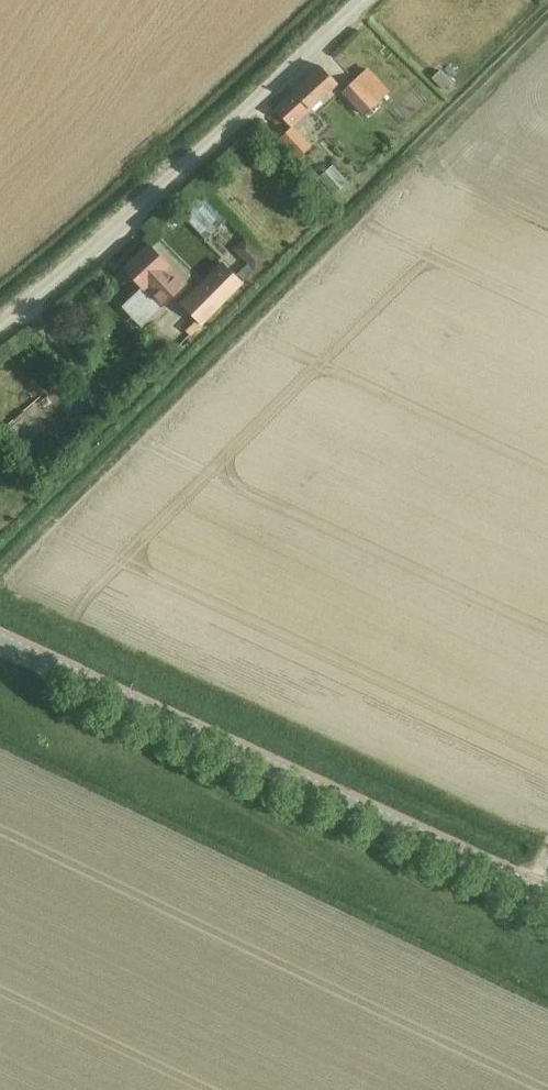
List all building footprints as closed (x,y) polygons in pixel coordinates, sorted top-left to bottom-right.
[(404,7),(417,25),(427,18),(414,0),(404,7)] [(293,93),(276,109),(292,127),(298,121),(338,83),(337,82),(323,67),(322,66),(299,88),(294,92),(293,93)] [(379,66),(364,79),(385,104),(400,92),(379,66)] [(357,79),(343,92),(364,115),(378,102),(357,79)] [(386,130),(372,115),(366,121),(380,136),(386,130)] [(341,138),(328,152),(336,159),(349,145),(341,138)] [(319,177),(335,195),(349,183),(334,165),(319,177)] [(179,211),(206,240),(227,220),(199,191),(179,211)] [(244,239),(236,247),(258,270),(266,262),(244,239)] [(151,246),(126,268),(143,286),(130,297),(150,318),(186,284),(151,246)] [(204,325),(243,285),(223,265),(183,305),(204,325)]
